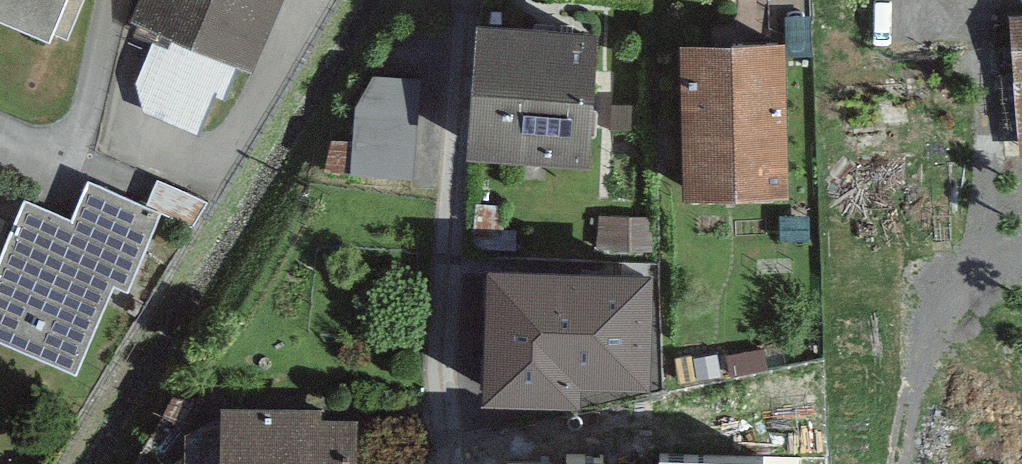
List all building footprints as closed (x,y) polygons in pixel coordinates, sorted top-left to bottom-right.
[(67,31),(81,0),(0,0),(0,3),(67,31)] [(134,9),(251,58),(275,0),(137,0),(134,9)] [(1008,13),(1021,156),(1021,12),(1008,13)] [(597,22),(476,15),(468,145),(589,152),(597,22)] [(785,32),(678,35),(682,186),(789,183),(785,32)] [(364,74),(364,176),(431,176),(431,74),(364,74)] [(87,177),(71,215),(24,195),(0,251),(0,332),(76,365),(114,276),(130,283),(161,209),(87,177)] [(650,374),(653,260),(487,255),(483,389),(581,392),(581,372),(650,374)] [(749,459),(744,387),(691,391),(695,463),(749,459)] [(220,400),(220,463),(358,463),(358,411),(322,411),(322,399),(220,400)] [(510,443),(510,463),(667,463),(667,448),(510,443)]
